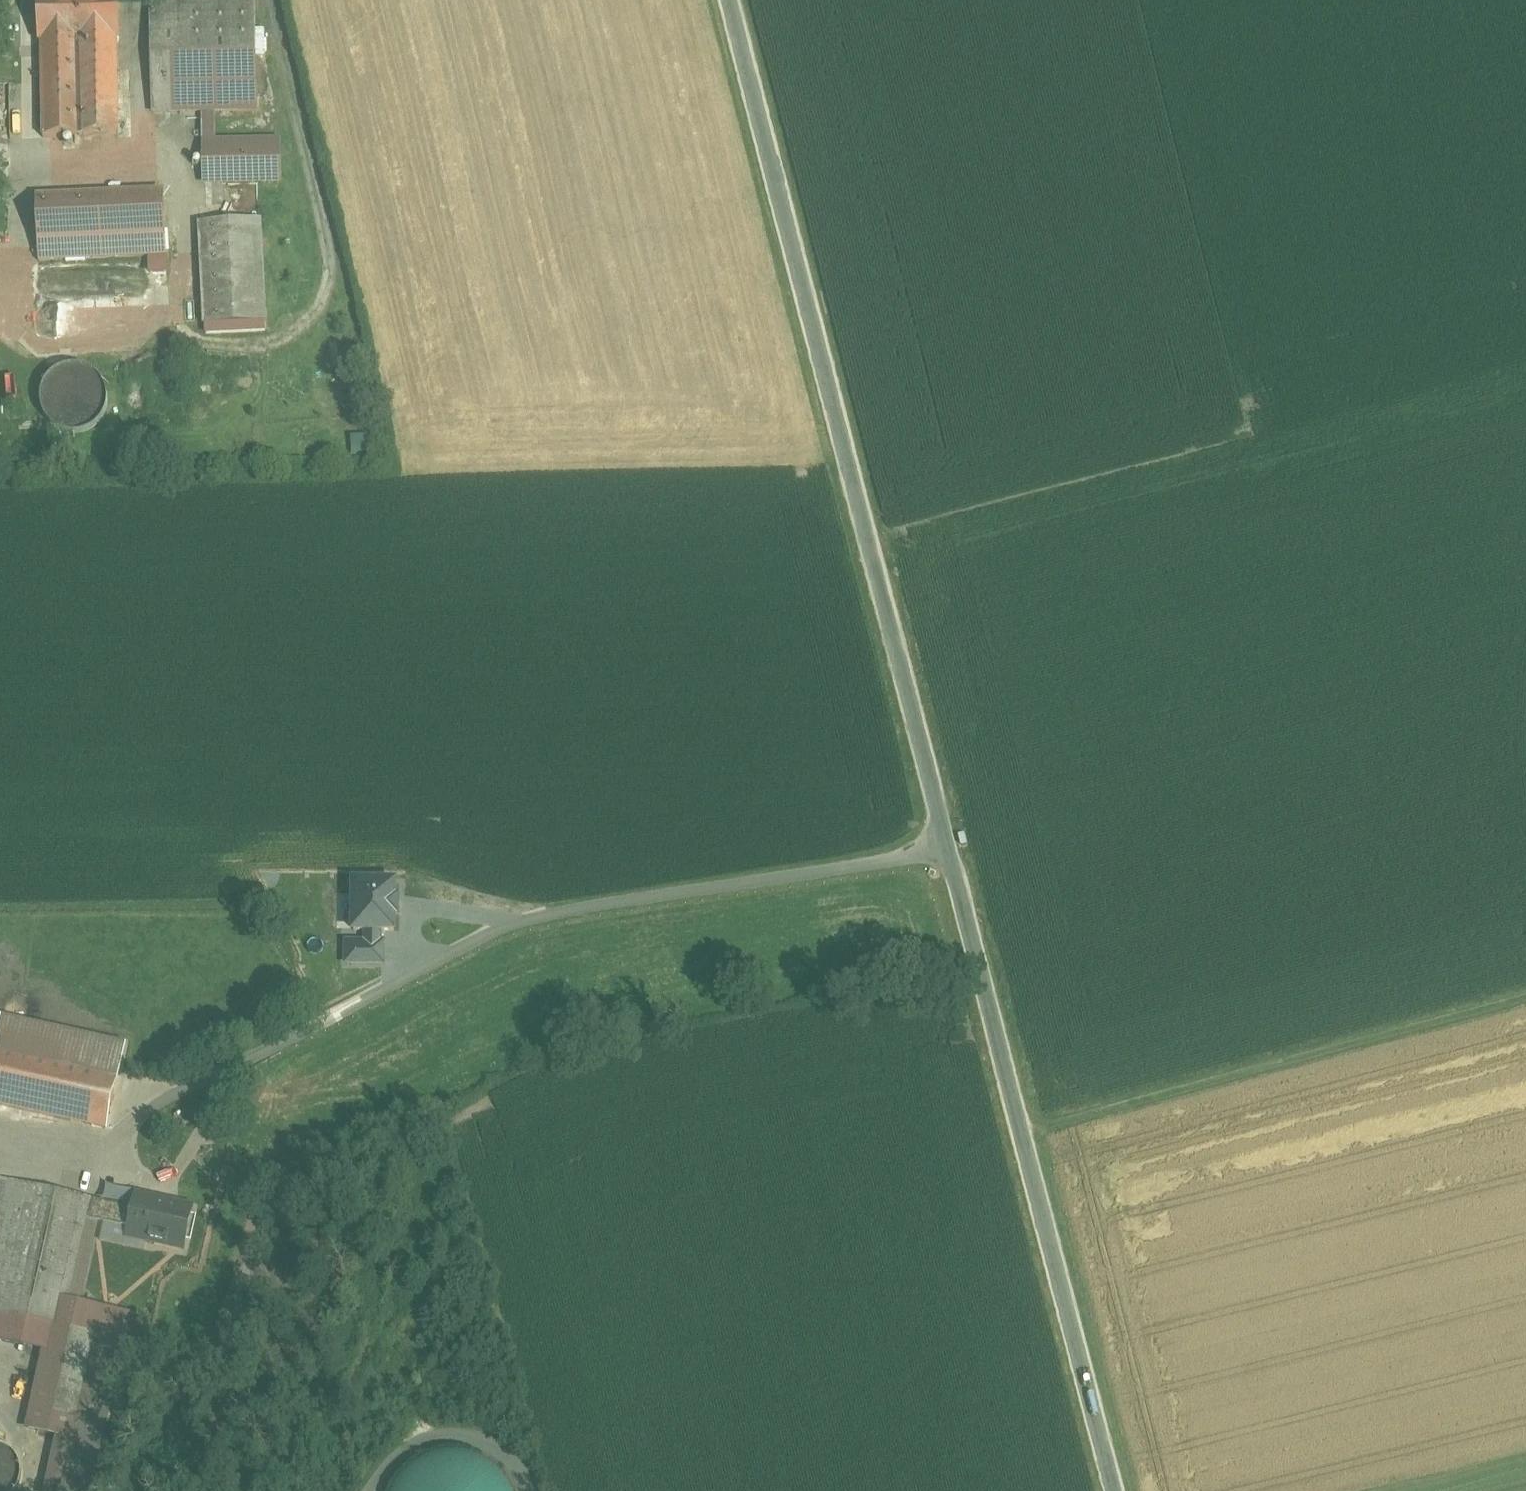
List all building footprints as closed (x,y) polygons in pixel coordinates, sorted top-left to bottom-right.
[(119,0),(44,0),(45,40),(119,39),(119,0)] [(155,1),(157,111),(259,109),(258,0),(242,0),(155,1)] [(119,39),(45,40),(47,136),(121,134),(119,39)] [(280,142),(207,143),(207,182),(280,180),(280,142)] [(167,193),(40,197),(42,260),(169,256),(167,193)] [(264,223),(202,226),(206,326),(268,324),(264,223)] [(87,367),(81,365),(75,365),(69,366),(64,367),(60,369),(56,372),(52,374),(50,377),(48,379),(46,382),(44,385),(43,388),(42,391),(41,394),(40,398),(40,402),(41,406),(41,410),(42,413),(44,416),(46,421),(50,425),(53,428),(57,431),(62,434),(65,435),(71,437),(77,437),(84,436),(89,435),(93,433),(96,431),(98,429),(101,427),(104,423),(106,420),(108,417),(110,414),(111,410),(112,406),(112,401),(112,396),(111,391),(110,389),(109,386),(106,382),(103,378),(101,375),(98,372),(94,370),(91,368),(87,367)] [(0,1052),(0,1104),(107,1128),(118,1078),(0,1052)] [(0,1178),(0,1325),(5,1326),(7,1316),(61,1329),(74,1332),(74,1331),(97,1225),(87,1223),(88,1219),(92,1199),(0,1178)] [(169,1204),(139,1198),(139,1196),(138,1195),(135,1209),(92,1199),(88,1219),(131,1228),(129,1236),(185,1249),(194,1208),(170,1203),(169,1204)] [(61,1329),(39,1431),(70,1438),(58,1490),(92,1490),(125,1342),(74,1331),(74,1332),(61,1329)] [(429,1457),(424,1459),(420,1462),(416,1464),(411,1468),(406,1473),(402,1478),(397,1485),(395,1490),(513,1490),(512,1488),(508,1481),(503,1475),(500,1472),(496,1468),(490,1463),(485,1460),(480,1458),(476,1456),(470,1454),(461,1452),(451,1452),(441,1453),(434,1455),(429,1457)]
